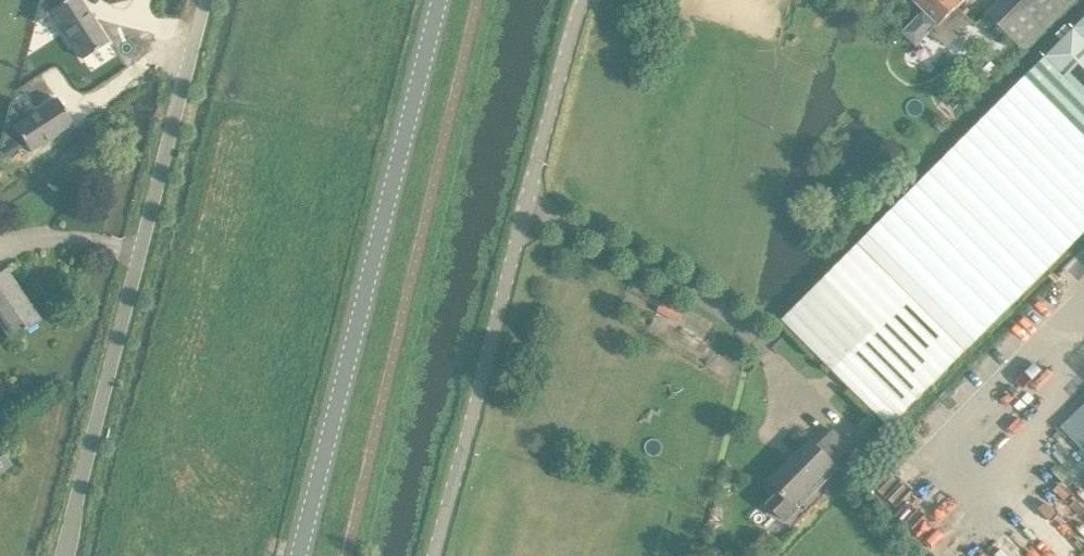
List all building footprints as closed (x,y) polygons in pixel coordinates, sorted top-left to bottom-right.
[(35,22),(51,10),(61,26),(58,28),(69,45),(72,43),(82,59),(108,42),(80,0),(41,0),(35,22)] [(970,23),(956,9),(956,8),(954,10),(945,0),(916,0),(940,24),(932,31),(947,46),(970,23)] [(956,8),(956,9),(965,0),(945,0),(954,10),(956,8)] [(1024,52),(1077,0),(1000,0),(987,14),(1024,52)] [(1034,282),(1064,253),(1075,242),(1083,233),(1083,18),(1051,51),(931,170),(783,320),(890,427),(1034,282)] [(0,144),(0,157),(1,159),(25,143),(30,152),(41,145),(41,146),(58,135),(57,134),(73,124),(56,98),(27,118),(16,100),(11,103),(0,144)] [(5,270),(0,274),(0,324),(11,340),(39,321),(5,270)] [(840,469),(857,452),(834,430),(818,447),(811,441),(771,481),(782,491),(769,504),(786,520),(799,507),(795,503),(835,464),(840,469)] [(11,465),(0,450),(0,473),(11,465)]
